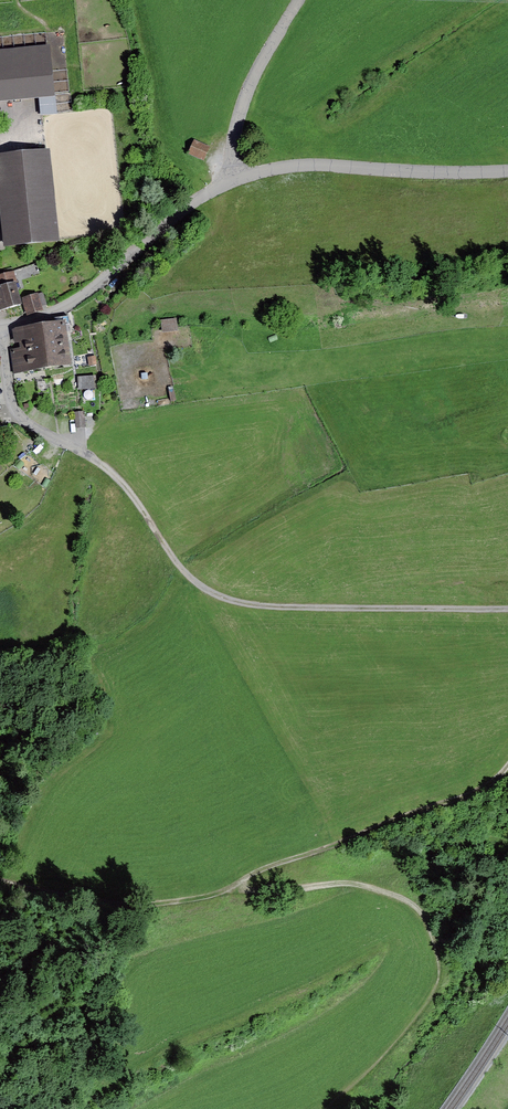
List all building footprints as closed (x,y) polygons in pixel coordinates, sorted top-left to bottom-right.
[(0,52),(0,97),(50,92),(46,48),(0,52)] [(211,150),(195,143),(189,158),(204,164),(211,150)] [(0,154),(0,199),(5,244),(56,238),(46,149),(0,154)] [(15,272),(0,276),(0,311),(22,304),(15,282),(18,281),(15,272)] [(42,309),(38,294),(22,299),(26,314),(42,309)] [(176,323),(160,325),(162,339),(178,336),(176,323)] [(65,325),(39,329),(45,367),(70,363),(65,325)] [(39,329),(14,333),(17,353),(11,354),(14,371),(45,367),(39,329)] [(79,389),(96,389),(95,375),(79,376),(79,389)]
